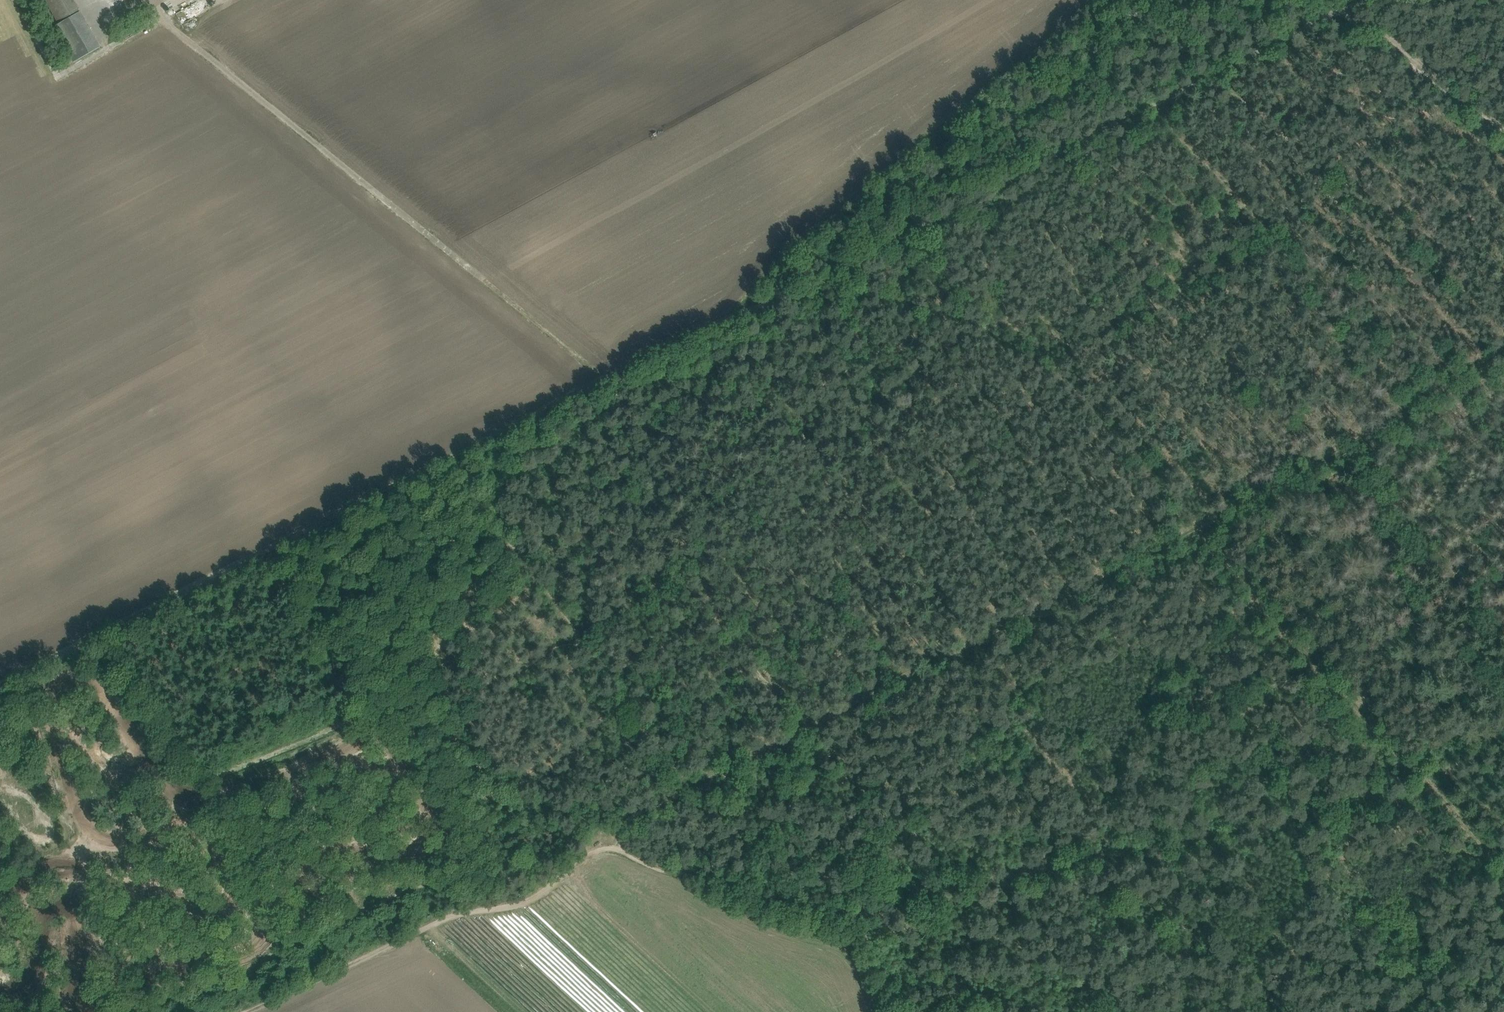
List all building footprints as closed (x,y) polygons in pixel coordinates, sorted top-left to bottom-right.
[(46,0),(58,22),(79,10),(73,0),(46,0)]
